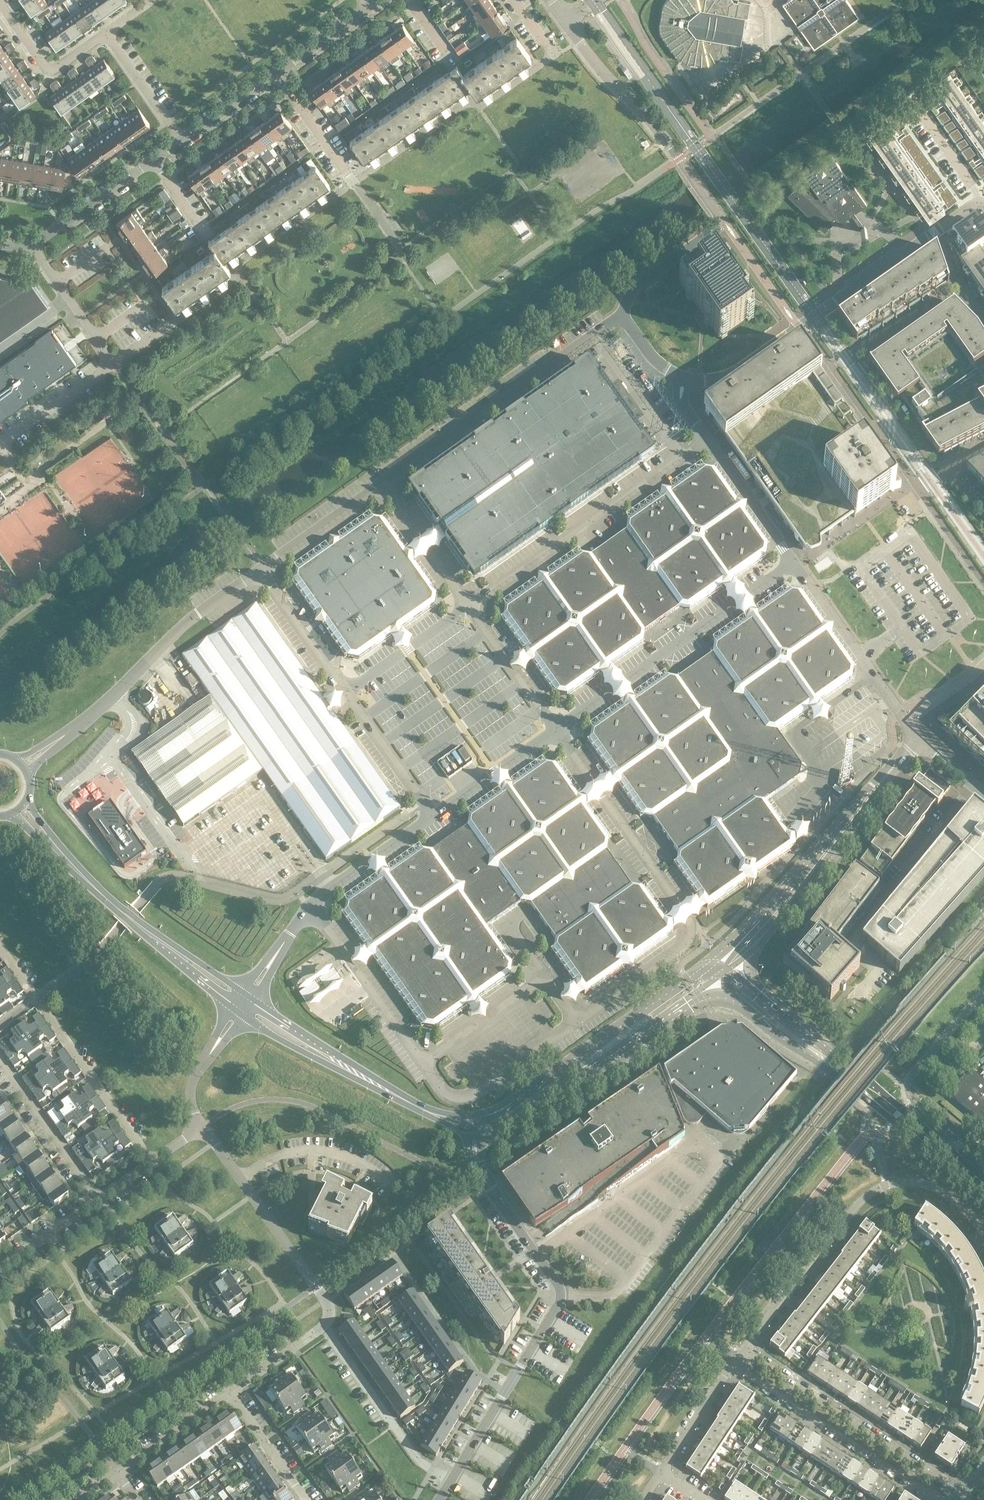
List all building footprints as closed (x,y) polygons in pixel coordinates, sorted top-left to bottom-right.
[(45,0),(32,0),(25,5),(31,14),(47,3),(45,0)] [(101,0),(92,0),(89,2),(100,17),(109,11),(101,0)] [(115,0),(101,0),(109,11),(118,5),(115,0)] [(467,0),(471,6),(466,9),(468,12),(486,0),(468,0),(467,0)] [(490,0),(486,0),(468,12),(471,16),(476,12),(479,17),(495,6),(490,0)] [(740,60),(742,50),(743,44),(740,44),(743,30),(744,22),(745,17),(747,18),(749,8),(750,4),(750,2),(744,0),(741,0),(738,0),(737,2),(733,1),(733,0),(666,0),(662,6),(659,27),(660,34),(677,58),(683,62),(704,65),(712,64),(724,55),(728,56),(728,58),(740,60)] [(782,3),(786,8),(797,24),(798,23),(799,23),(801,26),(801,27),(800,28),(801,30),(803,32),(810,43),(814,48),(819,45),(834,34),(833,32),(834,32),(837,30),(837,29),(838,31),(854,20),(859,17),(855,12),(847,0),(787,0),(782,3)] [(100,17),(89,2),(81,8),(92,24),(100,17)] [(501,15),(495,6),(479,17),(483,22),(478,26),(480,29),(501,15)] [(92,24),(81,8),(72,14),(83,30),(92,24)] [(83,30),(72,14),(63,20),(74,36),(83,30)] [(505,21),(501,15),(480,29),(482,32),(487,29),(491,34),(505,24),(503,22),(505,21)] [(74,36),(63,20),(54,27),(65,42),(74,36)] [(448,27),(444,21),(439,25),(443,30),(448,27)] [(414,40),(403,24),(394,30),(405,46),(410,42),(413,47),(417,45),(413,40),(414,40)] [(65,42),(54,27),(45,33),(56,49),(65,42)] [(449,29),(445,32),(448,37),(453,34),(449,29)] [(405,46),(394,30),(385,36),(400,57),(403,54),(400,49),(405,46)] [(400,57),(385,36),(377,42),(388,58),(392,63),(400,57)] [(530,57),(516,37),(498,50),(512,70),(519,65),(524,72),(528,69),(523,62),(530,57)] [(464,41),(455,47),(461,56),(470,49),(464,41)] [(388,58),(377,42),(369,48),(383,68),(387,66),(383,61),(388,58)] [(383,68),(369,48),(360,54),(371,69),(376,66),(380,71),(383,68)] [(512,70),(498,50),(481,63),(494,82),(501,77),(506,85),(511,81),(506,74),(512,70)] [(4,51),(0,53),(0,67),(10,59),(4,51)] [(371,69),(360,54),(352,60),(366,80),(370,78),(366,73),(371,69)] [(10,59),(0,67),(0,78),(1,79),(17,68),(10,59)] [(115,74),(104,59),(95,65),(106,81),(115,74)] [(366,80),(352,60),(344,66),(355,81),(360,78),(363,83),(366,80)] [(427,60),(422,63),(426,68),(431,64),(427,60)] [(494,82),(481,63),(471,70),(465,74),(464,75),(464,76),(464,77),(464,78),(469,86),(474,92),(475,93),(476,93),(477,93),(478,93),(483,90),(488,97),(493,94),(488,87),(494,82)] [(106,81),(95,65),(86,71),(97,87),(106,81)] [(355,81),(344,66),(335,72),(350,92),(353,90),(349,85),(355,81)] [(469,86),(464,78),(456,66),(454,68),(438,79),(452,98),(459,93),(464,100),(468,97),(463,90),(468,87),(469,86)] [(23,77),(17,68),(1,79),(7,88),(23,77)] [(97,87),(86,71),(77,77),(88,93),(97,87)] [(409,72),(404,75),(407,80),(413,76),(409,71),(409,72)] [(350,92),(335,72),(327,78),(338,93),(343,89),(346,94),(350,92)] [(933,83),(937,88),(940,92),(946,101),(952,109),(958,118),(964,127),(971,136),(977,145),(983,154),(983,155),(983,122),(980,116),(974,107),(968,98),(961,90),(955,81),(949,72),(933,83)] [(29,86),(23,77),(7,88),(13,97),(29,86)] [(88,93),(77,77),(68,84),(79,99),(88,93)] [(338,93),(327,78),(319,83),(333,104),(336,102),(333,97),(338,93)] [(395,85),(397,88),(406,82),(403,79),(395,85)] [(452,98),(438,79),(421,91),(435,110),(441,106),(446,113),(451,110),(446,102),(452,98)] [(333,104),(319,83),(313,88),(314,89),(311,91),(321,105),(326,101),(330,106),(333,104)] [(79,99),(68,84),(59,90),(70,106),(79,99)] [(393,85),(386,90),(388,93),(395,89),(393,85)] [(35,95),(29,86),(13,97),(20,106),(27,101),(35,95)] [(924,89),(921,92),(923,95),(931,89),(928,86),(924,89)] [(70,106),(59,90),(50,96),(61,112),(70,106)] [(435,110),(421,91),(403,103),(417,123),(423,118),(429,125),(433,122),(428,115),(435,110)] [(927,95),(924,97),(926,99),(929,97),(934,94),(932,91),(927,95)] [(929,97),(926,99),(928,102),(931,100),(936,96),(935,95),(934,94),(929,97)] [(931,100),(928,102),(930,105),(932,103),(938,99),(936,96),(931,100)] [(417,123),(403,103),(385,116),(399,135),(405,131),(411,138),(415,135),(410,127),(417,123)] [(150,124),(139,108),(129,115),(141,130),(150,124)] [(939,112),(937,114),(939,117),(941,115),(946,111),(945,109),(939,112)] [(889,119),(897,113),(894,110),(890,113),(887,115),(889,119)] [(941,115),(939,117),(940,120),(943,118),(948,114),(947,113),(946,111),(941,115)] [(292,126),(282,112),(279,113),(278,112),(272,116),(286,137),(289,134),(286,129),(292,126)] [(337,113),(331,117),(335,123),(341,119),(337,113)] [(943,118),(940,120),(942,122),(945,120),(950,117),(948,114),(943,118)] [(141,130),(129,115),(121,121),(132,137),(141,130)] [(895,121),(900,118),(898,115),(893,119),(890,121),(892,123),(895,121)] [(286,137),(272,116),(264,122),(274,138),(279,134),(283,139),(286,137)] [(345,116),(335,123),(339,129),(349,122),(345,116)] [(399,135),(385,116),(368,128),(381,148),(388,143),(393,150),(398,147),(392,140),(399,135)] [(892,123),(894,126),(896,124),(902,120),(901,119),(900,118),(895,121),(892,123)] [(882,119),(873,125),(866,130),(929,219),(944,208),(888,128),(883,121),(882,119)] [(952,119),(944,124),(946,127),(954,121),(952,119)] [(904,123),(902,120),(896,124),(894,126),(896,129),(898,127),(904,123)] [(132,137),(121,121),(112,127),(123,143),(132,137)] [(954,121),(946,127),(948,130),(956,124),(954,121)] [(274,138),(264,122),(255,128),(270,148),(273,146),(269,141),(274,138)] [(952,130),(949,132),(951,135),(954,133),(959,129),(957,126),(952,130)] [(123,143),(112,127),(103,133),(114,149),(123,143)] [(247,134),(258,149),(266,161),(274,155),(270,148),(255,128),(247,134)] [(381,148),(368,128),(350,141),(363,160),(370,156),(375,163),(380,159),(375,152),(381,148)] [(954,133),(951,135),(953,137),(955,136),(961,132),(960,131),(959,129),(954,133)] [(955,136),(953,137),(955,140),(957,138),(963,135),(961,132),(955,136)] [(114,149),(103,133),(94,140),(105,155),(114,149)] [(907,139),(912,135),(910,133),(905,136),(903,138),(904,141),(907,139)] [(258,149),(247,134),(238,140),(253,160),(256,158),(253,153),(258,149)] [(913,137),(912,135),(907,139),(904,141),(906,144),(909,142),(914,138),(913,137)] [(964,136),(956,142),(958,145),(966,139),(964,136)] [(916,141),(914,138),(909,142),(906,144),(908,146),(911,144),(916,141)] [(966,139),(958,145),(960,148),(968,142),(966,139)] [(105,155),(94,140),(85,146),(96,161),(105,155)] [(253,160),(238,140),(230,146),(241,161),(246,158),(250,163),(253,160)] [(910,148),(912,151),(919,146),(918,143),(910,148)] [(964,148),(962,150),(964,152),(966,151),(971,147),(970,144),(964,148)] [(96,161),(85,146),(77,152),(88,168),(96,161)] [(241,161),(230,146),(222,152),(236,172),(239,170),(236,165),(241,161)] [(912,151),(914,154),(921,148),(919,146),(912,151)] [(966,151),(964,152),(965,155),(968,153),(973,150),(972,148),(971,147),(966,151)] [(919,157),(925,153),(923,150),(918,154),(915,156),(917,159),(919,157)] [(968,153),(965,155),(967,158),(970,156),(975,152),(973,150),(968,153)] [(88,168),(77,152),(67,158),(79,174),(88,168)] [(236,172),(222,152),(213,158),(224,173),(229,170),(233,174),(236,172)] [(926,155),(925,153),(919,157),(917,159),(919,161),(921,160),(927,156),(926,155)] [(804,174),(807,178),(798,186),(796,184),(787,193),(824,231),(833,222),(832,221),(835,219),(839,224),(851,215),(848,211),(852,208),(855,212),(860,209),(867,204),(852,184),(849,186),(845,181),(849,179),(831,155),(822,161),(819,157),(811,163),(814,167),(804,174)] [(929,159),(927,156),(921,160),(919,161),(921,164),(923,162),(929,159)] [(0,162),(0,177),(9,178),(12,159),(1,157),(0,162)] [(224,173),(213,158),(205,163),(219,184),(223,182),(219,177),(224,173)] [(22,161),(12,159),(9,178),(19,180),(22,161)] [(922,166),(924,169),(932,163),(930,160),(922,166)] [(33,163),(22,161),(19,180),(30,182),(33,163)] [(977,166),(974,167),(976,170),(978,168),(983,165),(982,162),(977,166)] [(44,165),(33,163),(30,182),(40,184),(44,165)] [(219,184),(205,163),(197,169),(207,185),(213,181),(216,186),(219,184)] [(924,169),(926,172),(934,166),(932,163),(924,169)] [(54,167),(44,165),(40,184),(51,186),(54,167)] [(329,184),(315,165),(297,178),(311,197),(318,192),(323,200),(327,196),(322,189),(329,184)] [(976,170),(978,173),(980,171),(983,168),(983,165),(978,168),(976,170)] [(65,169),(54,167),(51,186),(62,187),(65,169)] [(932,175),(937,171),(935,168),(930,172),(927,174),(929,176),(932,175)] [(207,185),(197,169),(188,176),(199,191),(202,196),(206,193),(202,188),(207,185)] [(938,172),(937,171),(932,175),(929,176),(931,179),(934,177),(939,174),(938,172)] [(941,176),(939,174),(934,177),(931,179),(933,182),(936,180),(941,176)] [(311,197),(297,178),(280,190),(293,210),(300,205),(305,212),(310,209),(305,202),(311,197)] [(944,192),(950,189),(948,186),(942,190),(940,191),(942,194),(944,192)] [(164,188),(159,192),(165,201),(170,197),(164,188)] [(951,190),(950,189),(944,192),(942,194),(944,197),(946,195),(952,191),(951,190)] [(293,210),(280,190),(262,203),(276,222),(282,217),(287,225),(292,221),(287,214),(293,210)] [(953,194),(952,191),(946,195),(944,197),(946,200),(948,198),(953,194)] [(235,193),(230,197),(233,202),(239,198),(235,193)] [(276,222),(262,203),(244,215),(258,235),(264,230),(269,237),(274,234),(269,227),(276,222)] [(219,205),(212,210),(216,215),(222,210),(219,205)] [(182,214),(176,206),(167,212),(173,220),(182,214)] [(141,214),(136,208),(117,221),(119,224),(118,225),(122,231),(143,217),(141,214)] [(848,211),(851,215),(855,222),(860,228),(864,226),(860,219),(855,212),(852,208),(848,211)] [(258,235),(244,215),(225,229),(239,248),(247,242),(252,250),(256,246),(251,239),(258,235)] [(145,220),(143,217),(122,231),(128,240),(144,229),(140,224),(145,220)] [(948,241),(963,262),(956,266),(972,289),(983,306),(983,224),(980,227),(976,221),(963,230),(951,238),(948,241)] [(147,234),(144,229),(128,240),(134,248),(154,234),(152,230),(147,234)] [(239,248),(225,229),(209,240),(218,252),(223,259),(229,255),(234,262),(239,259),(234,252),(239,248)] [(194,232),(189,235),(195,243),(200,240),(194,232)] [(157,237),(154,234),(134,248),(140,256),(155,245),(152,240),(157,237)] [(159,250),(155,245),(140,256),(146,265),(166,250),(164,247),(159,250)] [(168,253),(166,250),(146,265),(150,271),(151,270),(153,272),(167,262),(163,257),(168,253)] [(207,255),(204,258),(198,262),(211,281),(218,277),(223,284),(228,281),(223,273),(227,270),(228,269),(228,268),(228,267),(228,266),(223,259),(218,252),(217,251),(216,251),(215,251),(214,251),(208,255),(207,255)] [(714,258),(679,282),(719,338),(753,314),(714,258)] [(211,281),(198,262),(180,274),(194,294),(200,289),(205,297),(210,293),(205,286),(211,281)] [(194,294),(180,274),(162,287),(176,307),(182,302),(187,309),(192,306),(187,298),(194,294)] [(30,280),(1,275),(0,278),(0,287),(11,303),(5,307),(18,325),(48,304),(31,279),(30,280)] [(7,321),(12,329),(18,325),(5,307),(11,303),(0,287),(0,326),(7,321)] [(52,329),(0,366),(0,420),(28,401),(28,400),(27,401),(26,399),(76,363),(52,329)] [(610,397),(588,366),(412,489),(470,571),(481,573),(650,454),(628,422),(634,418),(617,393),(610,397)] [(91,410),(98,420),(103,417),(96,406),(91,410)] [(124,419),(115,425),(126,440),(134,434),(124,419)] [(981,465),(969,472),(981,485),(983,488),(983,463),(981,465)] [(703,468),(671,490),(670,495),(665,499),(659,498),(627,521),(626,532),(591,556),(580,554),(548,577),(548,582),(542,586),(537,585),(505,607),(503,618),(525,650),(531,651),(535,657),(534,662),(556,694),(567,696),(599,673),(600,668),(605,664),(611,665),(643,642),(645,632),(679,607),(690,609),(722,587),(723,577),(734,579),(766,556),(767,545),(745,513),(739,512),(736,507),(736,501),(714,469),(703,468)] [(296,571),(294,582),(317,614),(322,615),(326,620),(325,626),(348,657),(358,659),(434,606),(436,595),(382,520),(372,518),(340,540),(339,546),(333,550),(328,549),(296,571)] [(591,730),(589,741),(612,773),(617,774),(621,779),(620,784),(643,816),(653,818),(658,825),(661,830),(678,853),(677,853),(676,863),(698,895),(704,896),(707,902),(707,907),(707,908),(746,881),(746,875),(752,872),(757,873),(795,846),(795,845),(790,844),(786,838),(787,833),(765,802),(783,788),(799,777),(801,766),(777,731),(808,709),(809,704),(815,700),(820,701),(852,679),(854,668),(831,636),(826,635),(822,629),(823,624),(800,592),(790,590),(758,613),(757,618),(751,622),(746,621),(714,644),(712,654),(678,678),(667,676),(635,699),(634,705),(629,708),(623,707),(591,730)] [(250,780),(263,771),(326,860),(400,808),(342,726),(316,689),(256,604),(217,631),(182,656),(210,697),(201,703),(186,714),(132,752),(184,826),(250,780)] [(937,723),(942,728),(983,766),(983,690),(942,719),(937,723)] [(471,758),(464,748),(458,752),(465,762),(471,758)] [(544,763),(512,785),(511,791),(510,792),(506,795),(501,794),(469,816),(467,827),(432,852),(422,850),(390,872),(389,877),(383,881),(378,881),(346,903),(344,914),(367,945),(372,946),(376,952),(375,957),(424,1027),(434,1028),(466,1006),(467,1001),(473,997),(478,998),(510,975),(512,965),(485,927),(515,906),(520,902),(531,904),(555,939),(553,950),(576,981),(581,983),(582,984),(584,987),(585,988),(584,993),(584,994),(623,967),(624,962),(629,958),(635,959),(673,932),(672,931),(667,930),(666,929),(663,925),(664,919),(642,888),(631,885),(607,851),(608,840),(586,808),(581,808),(577,802),(578,797),(555,765),(544,763)] [(881,833),(859,862),(881,878),(902,849),(924,821),(923,820),(934,806),(937,808),(943,801),(941,799),(951,787),(929,770),(919,783),(917,782),(912,789),(915,791),(909,799),(909,798),(908,798),(907,798),(907,799),(907,800),(907,801),(908,801),(904,806),(903,804),(881,833)] [(147,853),(143,848),(145,847),(142,842),(140,844),(129,828),(131,827),(128,822),(126,824),(110,801),(88,817),(125,868),(147,853)] [(862,940),(899,973),(983,877),(983,822),(968,810),(862,940)] [(856,869),(855,868),(854,869),(855,870),(853,873),(849,877),(850,877),(844,884),(841,888),(841,889),(836,896),(835,896),(832,900),(827,907),(826,907),(823,911),(824,912),(818,919),(818,918),(814,923),(815,923),(809,930),(806,934),(802,940),(800,939),(782,963),(808,983),(809,981),(811,983),(829,999),(859,966),(845,954),(844,955),(844,956),(842,954),(842,953),(842,952),(841,951),(840,951),(839,951),(839,952),(837,950),(838,948),(834,944),(862,907),(861,907),(861,903),(862,903),(863,903),(864,903),(865,902),(866,902),(866,901),(867,900),(868,899),(878,886),(877,885),(878,885),(878,884),(856,868),(856,869)] [(15,980),(14,977),(13,978),(11,976),(12,975),(7,968),(0,972),(3,976),(3,979),(0,981),(0,991),(15,980)] [(15,980),(0,991),(0,1002),(7,1012),(13,1008),(9,1002),(10,1001),(7,997),(8,994),(11,992),(14,992),(17,996),(24,992),(19,984),(18,985),(16,983),(17,982),(15,980)] [(326,991),(319,980),(314,983),(322,994),(326,991)] [(360,1004),(350,1012),(353,1017),(363,1009),(360,1004)] [(20,1018),(14,1022),(27,1040),(48,1026),(46,1023),(45,1024),(43,1022),(44,1021),(39,1013),(33,1018),(35,1022),(35,1025),(31,1028),(28,1027),(25,1023),(24,1024),(20,1018)] [(14,1022),(10,1025),(14,1031),(11,1033),(14,1037),(13,1040),(10,1043),(7,1042),(4,1038),(0,1041),(0,1047),(3,1050),(5,1052),(4,1053),(6,1055),(27,1040),(14,1022)] [(49,1028),(48,1026),(27,1040),(39,1058),(44,1055),(40,1049),(42,1047),(40,1043),(40,1040),(44,1038),(47,1038),(50,1042),(56,1038),(51,1030),(50,1031),(48,1028),(49,1028)] [(796,1076),(741,1028),(736,1033),(726,1034),(721,1029),(663,1070),(670,1086),(683,1118),(684,1120),(685,1122),(687,1123),(688,1124),(689,1124),(691,1124),(693,1125),(693,1124),(695,1124),(696,1124),(697,1123),(699,1122),(707,1113),(728,1132),(733,1127),(743,1126),(749,1131),(796,1076)] [(39,1058),(27,1040),(6,1055),(7,1057),(8,1057),(10,1059),(9,1060),(14,1067),(21,1063),(18,1058),(18,1055),(22,1053),(25,1053),(28,1057),(31,1055),(35,1061),(39,1058)] [(46,1053),(44,1055),(39,1058),(52,1076),(73,1061),(71,1059),(70,1059),(68,1057),(69,1056),(64,1049),(58,1054),(60,1058),(60,1061),(56,1063),(53,1063),(50,1059),(46,1053)] [(52,1076),(39,1058),(35,1061),(39,1067),(36,1069),(39,1073),(38,1076),(35,1078),(32,1078),(29,1074),(22,1078),(27,1086),(28,1085),(30,1088),(29,1088),(31,1090),(52,1076)] [(74,1063),(73,1061),(52,1076),(64,1093),(69,1090),(69,1091),(70,1089),(66,1084),(67,1083),(64,1079),(65,1076),(69,1073),(72,1074),(75,1078),(81,1073),(76,1066),(75,1066),(73,1064),(74,1063)] [(980,1077),(973,1071),(971,1070),(952,1092),(950,1095),(983,1124),(983,1079),(983,1080),(980,1077)] [(663,1082),(659,1073),(651,1078),(651,1079),(617,1103),(599,1120),(599,1119),(583,1135),(579,1129),(572,1134),(573,1134),(507,1180),(501,1184),(534,1231),(540,1227),(546,1236),(545,1236),(545,1237),(598,1199),(598,1200),(600,1198),(606,1194),(616,1187),(677,1144),(677,1145),(685,1139),(681,1129),(663,1083),(662,1082),(663,1082)] [(64,1093),(52,1076),(31,1090),(32,1093),(33,1092),(35,1094),(34,1095),(39,1103),(46,1098),(43,1094),(43,1091),(47,1088),(50,1089),(53,1093),(56,1091),(60,1096),(60,1097),(64,1093)] [(73,1096),(69,1091),(69,1090),(64,1093),(77,1111),(98,1097),(96,1094),(95,1095),(93,1093),(94,1092),(89,1084),(83,1089),(85,1093),(85,1096),(81,1099),(78,1098),(75,1094),(73,1096)] [(77,1111),(64,1093),(60,1097),(60,1096),(58,1098),(62,1103),(61,1104),(64,1108),(63,1111),(60,1114),(57,1113),(54,1109),(47,1114),(52,1121),(53,1121),(55,1123),(54,1124),(56,1126),(77,1111)] [(99,1099),(98,1097),(77,1111),(89,1129),(94,1126),(90,1120),(92,1118),(89,1114),(90,1111),(94,1109),(97,1109),(100,1113),(99,1116),(97,1117),(100,1122),(109,1115),(105,1109),(106,1109),(101,1101),(100,1102),(98,1099),(99,1099)] [(6,1109),(0,1113),(0,1126),(13,1117),(6,1109)] [(89,1129),(77,1111),(56,1126),(57,1128),(58,1128),(60,1130),(59,1131),(68,1143),(75,1138),(72,1133),(71,1133),(68,1129),(68,1126),(72,1124),(75,1124),(78,1128),(81,1126),(85,1132),(89,1129)] [(13,1117),(0,1126),(0,1129),(5,1136),(19,1126),(13,1117)] [(98,1132),(94,1126),(89,1129),(102,1147),(123,1132),(121,1130),(120,1130),(118,1128),(119,1127),(114,1120),(108,1124),(110,1129),(110,1132),(106,1134),(103,1134),(100,1130),(98,1132)] [(25,1135),(19,1126),(5,1136),(11,1145),(25,1135)] [(102,1147),(89,1129),(85,1132),(89,1138),(86,1140),(89,1144),(88,1147),(85,1149),(82,1149),(79,1145),(72,1149),(77,1157),(78,1156),(80,1159),(79,1159),(81,1161),(102,1147)] [(124,1134),(123,1132),(102,1147),(114,1165),(120,1160),(116,1155),(117,1154),(114,1150),(115,1147),(119,1144),(122,1145),(125,1149),(131,1144),(126,1137),(125,1137),(123,1135),(124,1134)] [(31,1144),(25,1135),(11,1145),(17,1154),(31,1144)] [(37,1153),(31,1144),(17,1154),(23,1163),(37,1153)] [(114,1165),(102,1147),(81,1161),(82,1164),(83,1163),(85,1165),(84,1166),(89,1173),(96,1169),(93,1165),(93,1162),(97,1159),(100,1160),(103,1164),(106,1162),(110,1168),(114,1165)] [(44,1162),(37,1153),(23,1163),(18,1166),(25,1175),(30,1171),(44,1162)] [(50,1170),(44,1162),(30,1171),(36,1180),(50,1170)] [(56,1179),(50,1170),(36,1180),(31,1184),(37,1193),(42,1189),(56,1179)] [(62,1188),(56,1179),(42,1189),(48,1198),(62,1188)] [(327,1184),(317,1203),(321,1205),(309,1228),(329,1235),(327,1238),(348,1245),(358,1224),(362,1226),(372,1207),(354,1198),(351,1204),(345,1202),(341,1200),(345,1193),(327,1184)] [(69,1197),(62,1188),(48,1198),(43,1202),(49,1211),(69,1197)] [(929,1232),(927,1235),(934,1241),(936,1239),(941,1244),(938,1246),(944,1253),(947,1251),(952,1256),(949,1259),(954,1266),(957,1264),(961,1270),(958,1272),(962,1280),(965,1279),(968,1285),(965,1287),(968,1295),(965,1296),(968,1303),(966,1303),(965,1304),(965,1305),(964,1305),(964,1306),(963,1307),(964,1308),(964,1309),(964,1310),(965,1311),(966,1311),(967,1312),(968,1312),(969,1312),(970,1312),(971,1319),(974,1319),(976,1327),(979,1327),(980,1334),(976,1334),(976,1344),(980,1344),(980,1351),(976,1350),(975,1360),(979,1360),(977,1367),(974,1366),(972,1376),(976,1376),(974,1383),(970,1382),(967,1391),(971,1392),(968,1399),(965,1397),(961,1406),(978,1415),(982,1406),(983,1402),(983,1282),(983,1280),(979,1271),(975,1263),(970,1255),(965,1248),(959,1240),(953,1233),(947,1227),(940,1221),(932,1215),(925,1209),(914,1226),(921,1231),(923,1228),(929,1232)] [(30,1211),(25,1214),(31,1223),(36,1220),(30,1211)] [(29,1225),(23,1216),(18,1220),(24,1229),(29,1225)] [(173,1216),(164,1222),(174,1237),(184,1229),(183,1229),(184,1229),(183,1230),(181,1227),(188,1218),(185,1216),(177,1221),(173,1216)] [(450,1220),(427,1236),(450,1269),(441,1276),(468,1315),(478,1308),(504,1345),(520,1319),(515,1313),(501,1292),(473,1253),(454,1226),(450,1220)] [(174,1237),(164,1222),(155,1229),(158,1234),(151,1240),(152,1244),(163,1240),(165,1243),(164,1244),(163,1243),(164,1244),(174,1237)] [(866,1223),(863,1227),(859,1231),(874,1243),(880,1235),(866,1223)] [(185,1230),(184,1229),(174,1237),(184,1251),(193,1245),(190,1239),(197,1234),(196,1230),(185,1233),(183,1230),(184,1230),(185,1231),(185,1230)] [(874,1243),(859,1231),(853,1239),(868,1250),(874,1243)] [(184,1251),(174,1237),(164,1244),(164,1245),(165,1245),(164,1244),(165,1243),(167,1246),(160,1255),(163,1258),(171,1252),(175,1258),(184,1251)] [(868,1250),(853,1239),(847,1246),(862,1258),(868,1250)] [(862,1258),(847,1246),(844,1251),(845,1252),(842,1255),(856,1266),(862,1258)] [(111,1253),(102,1260),(112,1274),(123,1267),(122,1266),(122,1267),(121,1267),(119,1265),(126,1256),(123,1253),(115,1258),(111,1253)] [(856,1266),(842,1255),(837,1262),(850,1273),(856,1266)] [(112,1274),(102,1260),(93,1266),(96,1272),(89,1277),(90,1281),(101,1278),(103,1280),(102,1281),(101,1280),(102,1281),(112,1274)] [(394,1282),(402,1276),(392,1262),(384,1267),(394,1282)] [(850,1273),(837,1262),(831,1270),(845,1281),(850,1273)] [(123,1268),(123,1267),(112,1274),(122,1288),(132,1282),(128,1277),(136,1271),(134,1267),(124,1271),(122,1268),(122,1267),(123,1268)] [(386,1288),(394,1282),(384,1267),(376,1273),(386,1288)] [(845,1281),(831,1270),(825,1277),(839,1288),(845,1281)] [(228,1273),(219,1279),(229,1294),(239,1286),(238,1285),(238,1286),(239,1286),(238,1287),(236,1284),(243,1275),(239,1273),(232,1278),(228,1273)] [(378,1293),(386,1288),(376,1273),(368,1279),(378,1293)] [(122,1288),(112,1274),(102,1281),(103,1282),(102,1281),(103,1281),(105,1284),(98,1292),(102,1295),(109,1290),(113,1295),(122,1288)] [(839,1288),(825,1277),(819,1285),(833,1296),(839,1288)] [(229,1294),(219,1279),(209,1286),(213,1291),(205,1296),(207,1301),(217,1297),(219,1300),(218,1301),(218,1300),(218,1301),(229,1294)] [(371,1299),(378,1293),(368,1279),(360,1284),(371,1299)] [(363,1304),(371,1299),(360,1284),(352,1290),(363,1304)] [(833,1296),(819,1285),(813,1293),(827,1304),(833,1296)] [(240,1287),(239,1286),(229,1294),(239,1308),(248,1301),(244,1296),(252,1291),(251,1287),(240,1290),(238,1287),(239,1287),(240,1287)] [(354,1310),(363,1304),(352,1290),(344,1295),(354,1310)] [(50,1291),(40,1297),(50,1312),(61,1304),(60,1303),(60,1304),(60,1305),(58,1302),(64,1293),(61,1291),(53,1296),(50,1291)] [(398,1301),(404,1310),(419,1299),(413,1291),(398,1301)] [(827,1304),(813,1293),(807,1300),(821,1311),(827,1304)] [(239,1308),(229,1294),(218,1301),(219,1302),(219,1301),(219,1300),(221,1303),(215,1312),(218,1315),(226,1309),(230,1315),(239,1308)] [(50,1312),(40,1297),(31,1304),(35,1309),(27,1314),(28,1318),(39,1315),(41,1318),(40,1318),(39,1318),(40,1319),(50,1312)] [(404,1310),(410,1318),(424,1307),(419,1299),(404,1310)] [(821,1311),(807,1300),(801,1308),(815,1319),(821,1311)] [(61,1305),(61,1304),(50,1312),(61,1326),(70,1319),(66,1314),(74,1309),(73,1305),(62,1308),(60,1305),(61,1305)] [(410,1318),(415,1325),(430,1315),(424,1307),(410,1318)] [(815,1319),(801,1308),(795,1316),(809,1326),(815,1319)] [(166,1310),(157,1317),(167,1331),(177,1324),(176,1323),(177,1324),(176,1324),(174,1321),(181,1313),(177,1310),(170,1315),(166,1310)] [(61,1326),(50,1312),(40,1319),(41,1320),(40,1319),(41,1318),(43,1321),(36,1330),(40,1333),(48,1327),(51,1332),(61,1326)] [(415,1325),(421,1333),(435,1323),(430,1315),(415,1325)] [(809,1326),(795,1316),(793,1319),(792,1318),(788,1322),(803,1334),(809,1326)] [(167,1331),(157,1317),(147,1323),(151,1328),(144,1334),(145,1338),(156,1335),(157,1337),(157,1338),(156,1337),(157,1338),(167,1331)] [(360,1329),(354,1321),(339,1331),(345,1340),(360,1329)] [(803,1334),(788,1322),(782,1330),(797,1342),(803,1334)] [(421,1333),(426,1341),(441,1331),(435,1323),(421,1333)] [(178,1325),(177,1324),(167,1331),(177,1345),(186,1339),(183,1334),(190,1328),(189,1324),(178,1327),(176,1325),(177,1324),(178,1325)] [(365,1337),(360,1329),(345,1340),(350,1348),(365,1337)] [(797,1342),(782,1330),(776,1338),(791,1349),(797,1342)] [(177,1345),(167,1331),(157,1338),(157,1339),(157,1338),(158,1338),(160,1340),(153,1349),(156,1352),(164,1347),(168,1352),(177,1345)] [(426,1341),(432,1349),(446,1339),(441,1331),(426,1341)] [(371,1345),(365,1337),(350,1348),(356,1355),(371,1345)] [(791,1349),(776,1338),(770,1346),(785,1357),(791,1349)] [(432,1349),(437,1357),(452,1347),(446,1339),(432,1349)] [(376,1353),(371,1345),(356,1355),(361,1363),(376,1353)] [(104,1347),(95,1354),(105,1368),(115,1361),(115,1360),(115,1361),(114,1362),(112,1359),(119,1350),(116,1347),(108,1353),(104,1347)] [(437,1357),(443,1365),(457,1354),(452,1347),(437,1357)] [(382,1361),(376,1353),(361,1363),(367,1371),(382,1361)] [(105,1368),(95,1354),(86,1361),(89,1366),(82,1371),(83,1375),(94,1372),(96,1375),(95,1375),(94,1375),(95,1376),(105,1368)] [(443,1365),(449,1373),(450,1372),(454,1369),(463,1363),(457,1354),(443,1365)] [(807,1374),(815,1379),(826,1363),(818,1358),(807,1374)] [(116,1362),(115,1361),(105,1368),(115,1383),(125,1376),(121,1371),(128,1365),(127,1361),(117,1365),(115,1362),(115,1361),(116,1362)] [(387,1369),(382,1361),(367,1371),(372,1379),(387,1369)] [(834,1368),(826,1363),(815,1379),(823,1385),(834,1368)] [(115,1383),(105,1368),(95,1376),(96,1377),(96,1376),(95,1376),(96,1375),(98,1378),(91,1387),(95,1389),(102,1384),(106,1389),(115,1383)] [(842,1374),(834,1368),(823,1385),(831,1390),(842,1374)] [(393,1376),(387,1369),(372,1379),(378,1387),(393,1376)] [(466,1372),(461,1381),(476,1391),(481,1382),(466,1372)] [(282,1374),(276,1377),(288,1394),(298,1386),(289,1373),(284,1377),(282,1374)] [(850,1379),(842,1374),(831,1390),(839,1395),(850,1379)] [(398,1384),(393,1376),(378,1387),(384,1395),(398,1384)] [(288,1394),(276,1377),(271,1381),(273,1384),(268,1388),(277,1401),(288,1394)] [(858,1384),(850,1379),(839,1395),(848,1401),(858,1384)] [(471,1399),(476,1391),(461,1381),(456,1389),(471,1399)] [(404,1392),(398,1384),(384,1395),(389,1402),(404,1392)] [(866,1390),(858,1384),(848,1401),(856,1406),(866,1390)] [(307,1400),(298,1386),(288,1394),(299,1410),(305,1406),(302,1403),(307,1400)] [(739,1386),(736,1390),(733,1395),(749,1405),(754,1397),(739,1386)] [(256,1389),(253,1392),(257,1398),(261,1395),(257,1389),(256,1389)] [(466,1407),(471,1399),(456,1389),(451,1398),(466,1407)] [(874,1395),(866,1390),(856,1406),(864,1411),(874,1395)] [(409,1400),(404,1392),(389,1402),(395,1410),(409,1400)] [(299,1410),(288,1394),(277,1401),(287,1414),(292,1411),(294,1414),(299,1410)] [(749,1405),(733,1395),(728,1403),(743,1413),(749,1405)] [(882,1400),(874,1395),(864,1411),(872,1417),(882,1400)] [(461,1415),(466,1407),(451,1398),(446,1406),(461,1415)] [(415,1408),(409,1400),(395,1410),(400,1419),(415,1408)] [(890,1406),(882,1400),(872,1417),(880,1422),(890,1406)] [(743,1413),(728,1403),(723,1411),(738,1421),(743,1413)] [(327,1409),(326,1410),(332,1418),(337,1415),(331,1406),(327,1409)] [(456,1423),(461,1415),(446,1406),(441,1414),(456,1423)] [(898,1411),(890,1406),(880,1422),(888,1427),(898,1411)] [(738,1421),(723,1411),(719,1416),(720,1416),(718,1419),(733,1429),(738,1421)] [(906,1416),(898,1411),(888,1427),(896,1432),(906,1416)] [(309,1413),(304,1417),(315,1433),(326,1426),(316,1412),(311,1416),(309,1413)] [(231,1413),(223,1419),(233,1434),(242,1428),(231,1413)] [(451,1431),(456,1423),(441,1414),(436,1422),(451,1431)] [(770,1430),(778,1436),(789,1419),(780,1414),(770,1430)] [(914,1421),(906,1416),(896,1432),(904,1438),(914,1421)] [(315,1433),(304,1417),(299,1420),(301,1423),(296,1427),(305,1440),(315,1433)] [(233,1434),(223,1419),(214,1425),(225,1440),(233,1434)] [(733,1429),(718,1419),(713,1427),(728,1437),(733,1429)] [(797,1425),(789,1419),(778,1436),(786,1441),(797,1425)] [(922,1427),(914,1421),(904,1438),(912,1443),(922,1427)] [(446,1440),(451,1431),(436,1422),(431,1430),(446,1440)] [(225,1440),(214,1425),(206,1431),(216,1446),(225,1440)] [(805,1430),(797,1425),(786,1441),(794,1446),(805,1430)] [(335,1439),(326,1426),(315,1433),(327,1449),(332,1445),(330,1442),(335,1439)] [(728,1437),(713,1427),(708,1435),(722,1445),(728,1437)] [(931,1432),(922,1427),(912,1443),(920,1449),(931,1432)] [(441,1448),(446,1440),(431,1430),(426,1438),(441,1448)] [(813,1435),(805,1430),(794,1446),(802,1452),(813,1435)] [(216,1446),(206,1431),(198,1437),(208,1451),(216,1446)] [(327,1449),(315,1433),(305,1440),(314,1453),(319,1450),(321,1453),(327,1449)] [(722,1445),(708,1435),(702,1443),(717,1453),(722,1445)] [(821,1441),(813,1435),(802,1452),(810,1457),(821,1441)] [(208,1451),(198,1437),(189,1443),(200,1457),(208,1451)] [(943,1447),(942,1448),(941,1450),(940,1449),(941,1449),(940,1448),(934,1458),(951,1469),(957,1459),(956,1460),(955,1459),(956,1457),(957,1456),(958,1457),(958,1458),(964,1448),(948,1437),(941,1447),(942,1447),(942,1446),(943,1447)] [(436,1457),(441,1448),(426,1438),(420,1447),(436,1457)] [(829,1446),(821,1441),(810,1457),(818,1462),(829,1446)] [(200,1457),(189,1443),(181,1449),(191,1463),(200,1457)] [(717,1453),(702,1443),(697,1451),(712,1461),(717,1453)] [(293,1449),(298,1456),(303,1452),(299,1445),(293,1449)] [(837,1451),(829,1446),(818,1462),(826,1467),(837,1451)] [(255,1452),(253,1448),(238,1459),(244,1468),(261,1456),(257,1450),(255,1452)] [(191,1463),(181,1449),(172,1455),(183,1469),(191,1463)] [(712,1461),(697,1451),(692,1459),(706,1469),(712,1461)] [(845,1456),(837,1451),(826,1467),(834,1473),(845,1456)] [(337,1452),(332,1456),(343,1472),(353,1465),(344,1452),(339,1455),(337,1452)] [(183,1469),(172,1455),(164,1461),(174,1475),(183,1469)] [(265,1462),(261,1456),(244,1468),(250,1477),(266,1466),(263,1463),(265,1462)] [(343,1472),(332,1456),(326,1460),(328,1463),(323,1466),(333,1479),(343,1472)] [(366,1457),(362,1460),(366,1466),(371,1462),(367,1456),(366,1457)] [(853,1462),(845,1456),(834,1473),(842,1478),(853,1462)] [(706,1469),(692,1459),(686,1468),(701,1478),(706,1469)] [(174,1475),(164,1461),(156,1466),(166,1481),(174,1475)] [(861,1467),(853,1462),(842,1478),(850,1483),(861,1467)] [(363,1478),(353,1465),(343,1472),(354,1488),(360,1484),(358,1481),(363,1478)] [(166,1481),(156,1466),(147,1473),(157,1487),(166,1481)] [(268,1469),(266,1466),(250,1477),(257,1486),(273,1474),(269,1468),(268,1469)] [(869,1472),(861,1467),(850,1483),(858,1489),(869,1472)] [(354,1488),(343,1472),(333,1479),(342,1492),(347,1489),(349,1492),(354,1488)] [(877,1478),(869,1472),(858,1489),(866,1494),(877,1478)] [(277,1480),(273,1474),(257,1486),(263,1494),(278,1484),(276,1481),(277,1480)] [(885,1483),(877,1478),(866,1494),(874,1499),(885,1483)] [(726,1499),(736,1499),(743,1488),(735,1483),(724,1499),(726,1499)] [(885,1483),(874,1499),(876,1499),(886,1499),(894,1489),(885,1483)] [(278,1484),(263,1494),(267,1499),(274,1499),(286,1491),(282,1486),(280,1487),(278,1484)] [(743,1488),(736,1499),(747,1499),(751,1494),(743,1488)] [(286,1491),(274,1499),(292,1499),(286,1491)] [(359,1495),(363,1499),(378,1499),(372,1491),(367,1494),(365,1491),(359,1495)]
